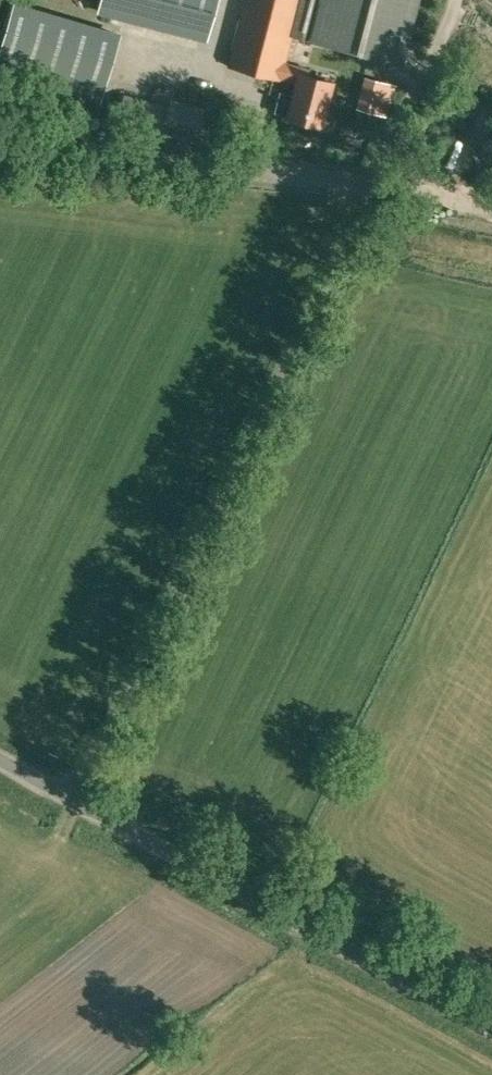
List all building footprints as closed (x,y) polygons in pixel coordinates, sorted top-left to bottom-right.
[(207,38),(216,0),(101,0),(98,9),(207,38)] [(229,66),(281,79),(282,78),(297,82),(294,96),(280,92),(275,111),(289,115),(288,118),(319,126),(331,81),(307,75),(308,69),(286,63),(293,35),(329,44),(399,62),(415,0),(246,0),(229,66)] [(13,5),(0,50),(0,71),(101,100),(119,35),(13,5)] [(196,140),(204,107),(171,99),(170,106),(125,95),(118,123),(163,134),(164,132),(196,140)]
